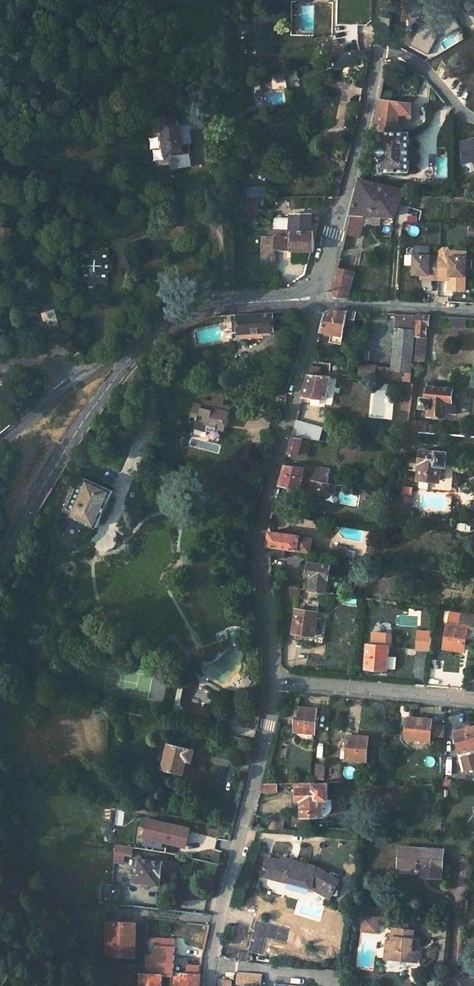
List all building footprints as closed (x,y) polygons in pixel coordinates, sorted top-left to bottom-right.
[(347,44),(336,45),(337,55),(348,53),(347,44)] [(339,61),(340,67),(363,62),(360,50),(348,53),(337,55),(337,57),(334,58),(335,62),(339,61)] [(292,86),(289,69),(253,77),(257,95),(277,92),(276,90),(292,86)] [(377,125),(384,128),(385,143),(381,144),(381,153),(385,154),(385,169),(411,169),(412,154),(417,154),(417,139),(412,139),(412,129),(402,128),(402,123),(413,124),(414,102),(408,101),(408,97),(404,97),(404,101),(395,100),(383,98),(377,125)] [(189,116),(165,120),(171,154),(175,154),(176,156),(173,157),(174,162),(179,166),(191,165),(195,159),(194,151),(195,150),(193,142),(188,143),(185,125),(190,125),(189,116)] [(399,214),(407,187),(364,176),(355,212),(367,212),(373,212),(383,213),(399,214)] [(414,196),(429,200),(430,194),(417,190),(414,196)] [(245,198),(245,209),(257,208),(257,197),(245,198)] [(294,224),(294,227),(316,227),(320,227),(324,211),(294,211),(294,224)] [(364,222),(367,212),(355,212),(349,233),(360,235),(364,222)] [(373,212),(367,212),(364,222),(379,223),(379,222),(372,221),(373,212)] [(383,224),(383,213),(373,212),(372,221),(379,222),(379,223),(383,224)] [(274,225),(274,233),(277,232),(294,232),(294,227),(294,224),(274,225)] [(5,226),(5,236),(14,236),(13,226),(5,226)] [(281,247),(315,247),(317,247),(317,239),(316,227),(294,227),(294,232),(277,232),(278,237),(274,237),(274,241),(278,241),(278,247),(281,247)] [(265,233),(264,250),(281,250),(281,247),(278,247),(278,241),(274,241),(274,237),(278,237),(277,232),(274,233),(265,233)] [(112,247),(91,245),(90,257),(88,257),(87,268),(89,268),(88,279),(110,281),(112,267),(116,267),(117,259),(111,258),(112,247)] [(468,256),(468,251),(454,250),(451,247),(446,247),(442,250),(442,255),(468,256)] [(468,275),(468,256),(442,255),(442,278),(452,279),(452,275),(460,275),(468,275)] [(357,270),(341,265),(335,287),(340,296),(351,297),(357,270)] [(356,313),(333,312),(328,314),(323,333),(345,338),(348,321),(354,321),(356,313)] [(419,317),(399,315),(393,371),(412,373),(419,317)] [(274,316),(240,317),(240,333),(275,333),(274,316)] [(431,317),(421,317),(418,342),(426,342),(427,342),(429,326),(430,326),(431,317)] [(426,342),(418,342),(416,364),(423,365),(426,342)] [(333,366),(314,364),(313,369),(324,370),(323,377),(331,378),(333,366)] [(324,370),(313,369),(311,376),(323,377),(324,370)] [(411,375),(394,374),(393,383),(410,385),(411,375)] [(331,378),(311,376),(304,398),(328,401),(332,378),(331,378)] [(414,386),(400,385),(399,394),(405,395),(403,411),(411,412),(412,402),(414,386)] [(454,390),(431,388),(430,399),(423,399),(423,410),(431,411),(431,417),(448,418),(449,415),(458,415),(459,403),(453,402),(454,390)] [(227,398),(215,394),(212,405),(202,403),(201,408),(196,424),(194,429),(212,435),(217,430),(221,432),(226,429),(232,411),(223,408),(227,398)] [(416,402),(412,402),(411,412),(409,433),(418,434),(439,435),(440,427),(415,425),(417,402),(416,402)] [(201,408),(195,406),(190,423),(196,424),(201,408)] [(418,434),(409,433),(408,447),(417,445),(418,434)] [(306,440),(293,438),(288,457),(292,458),(294,455),(308,459),(311,450),(303,448),(306,440)] [(313,441),(306,440),(303,448),(311,450),(313,441)] [(449,454),(423,451),(421,480),(446,483),(449,454)] [(330,485),(332,472),(307,468),(306,470),(285,466),(285,468),(286,468),(281,487),(303,491),(302,497),(312,499),(314,491),(336,495),(337,486),(330,485)] [(76,476),(61,513),(94,528),(110,491),(76,476)] [(410,510),(402,509),(401,517),(409,518),(410,510)] [(301,538),(271,534),(269,548),(287,550),(309,554),(311,541),(301,539),(301,538)] [(332,557),(347,559),(348,549),(334,546),(332,557)] [(287,550),(269,548),(268,555),(269,557),(285,559),(287,550)] [(332,567),(311,564),(309,577),(314,578),(312,592),(328,595),(332,567)] [(319,613),(297,610),(294,634),(315,637),(319,613)] [(469,629),(473,630),(473,616),(463,614),(452,613),(450,626),(449,626),(446,650),(465,652),(469,629)] [(435,634),(419,631),(416,649),(432,652),(435,634)] [(394,635),(375,634),(374,647),(369,646),(368,670),(390,672),(390,658),(391,648),(393,648),(394,635)] [(298,709),(296,733),(315,734),(318,711),(298,709)] [(410,719),(408,740),(431,742),(432,740),(432,727),(433,721),(410,719)] [(444,728),(432,727),(432,740),(444,741),(444,728)] [(456,734),(461,754),(473,751),(473,729),(456,734)] [(349,745),(347,761),(368,762),(369,737),(349,737),(349,745)] [(195,752),(170,746),(165,770),(184,775),(187,767),(191,768),(195,752)] [(317,759),(316,775),(324,776),(326,760),(317,759)] [(303,801),(303,817),(324,817),(324,816),(324,801),(329,801),(328,785),(315,785),(315,783),(298,784),(298,802),(303,801)] [(263,785),(260,794),(277,794),(277,784),(263,785)] [(186,848),(191,827),(147,816),(142,838),(186,848)] [(284,818),(272,817),(271,830),(283,830),(284,818)] [(124,864),(125,855),(132,856),(133,847),(115,844),(112,862),(124,864)] [(443,852),(401,848),(400,867),(422,869),(422,876),(441,878),(443,852)] [(125,871),(132,872),(134,857),(127,856),(125,871)] [(279,862),(266,858),(261,876),(284,882),(285,880),(310,887),(328,898),(339,881),(316,868),(284,859),(282,859),(280,861),(279,862)] [(163,864),(141,862),(139,876),(136,875),(135,883),(144,884),(154,885),(161,886),(162,876),(165,874),(166,868),(164,866),(163,866),(163,864)] [(123,888),(107,887),(105,903),(122,904),(123,888)] [(381,921),(366,919),(365,926),(380,928),(381,921)] [(136,923),(109,922),(107,955),(134,957),(136,923)] [(395,922),(391,961),(414,964),(417,964),(419,953),(416,953),(417,941),(413,941),(414,933),(409,932),(410,924),(395,922)] [(380,928),(365,926),(364,934),(379,936),(380,928)] [(175,940),(154,938),(152,956),(147,955),(145,975),(165,976),(173,977),(173,973),(175,940)] [(223,947),(220,961),(236,962),(231,959),(233,950),(223,947)] [(173,973),(173,977),(172,985),(200,985),(201,976),(200,976),(188,975),(173,973)] [(141,974),(141,985),(164,985),(165,976),(145,975),(141,974)]
